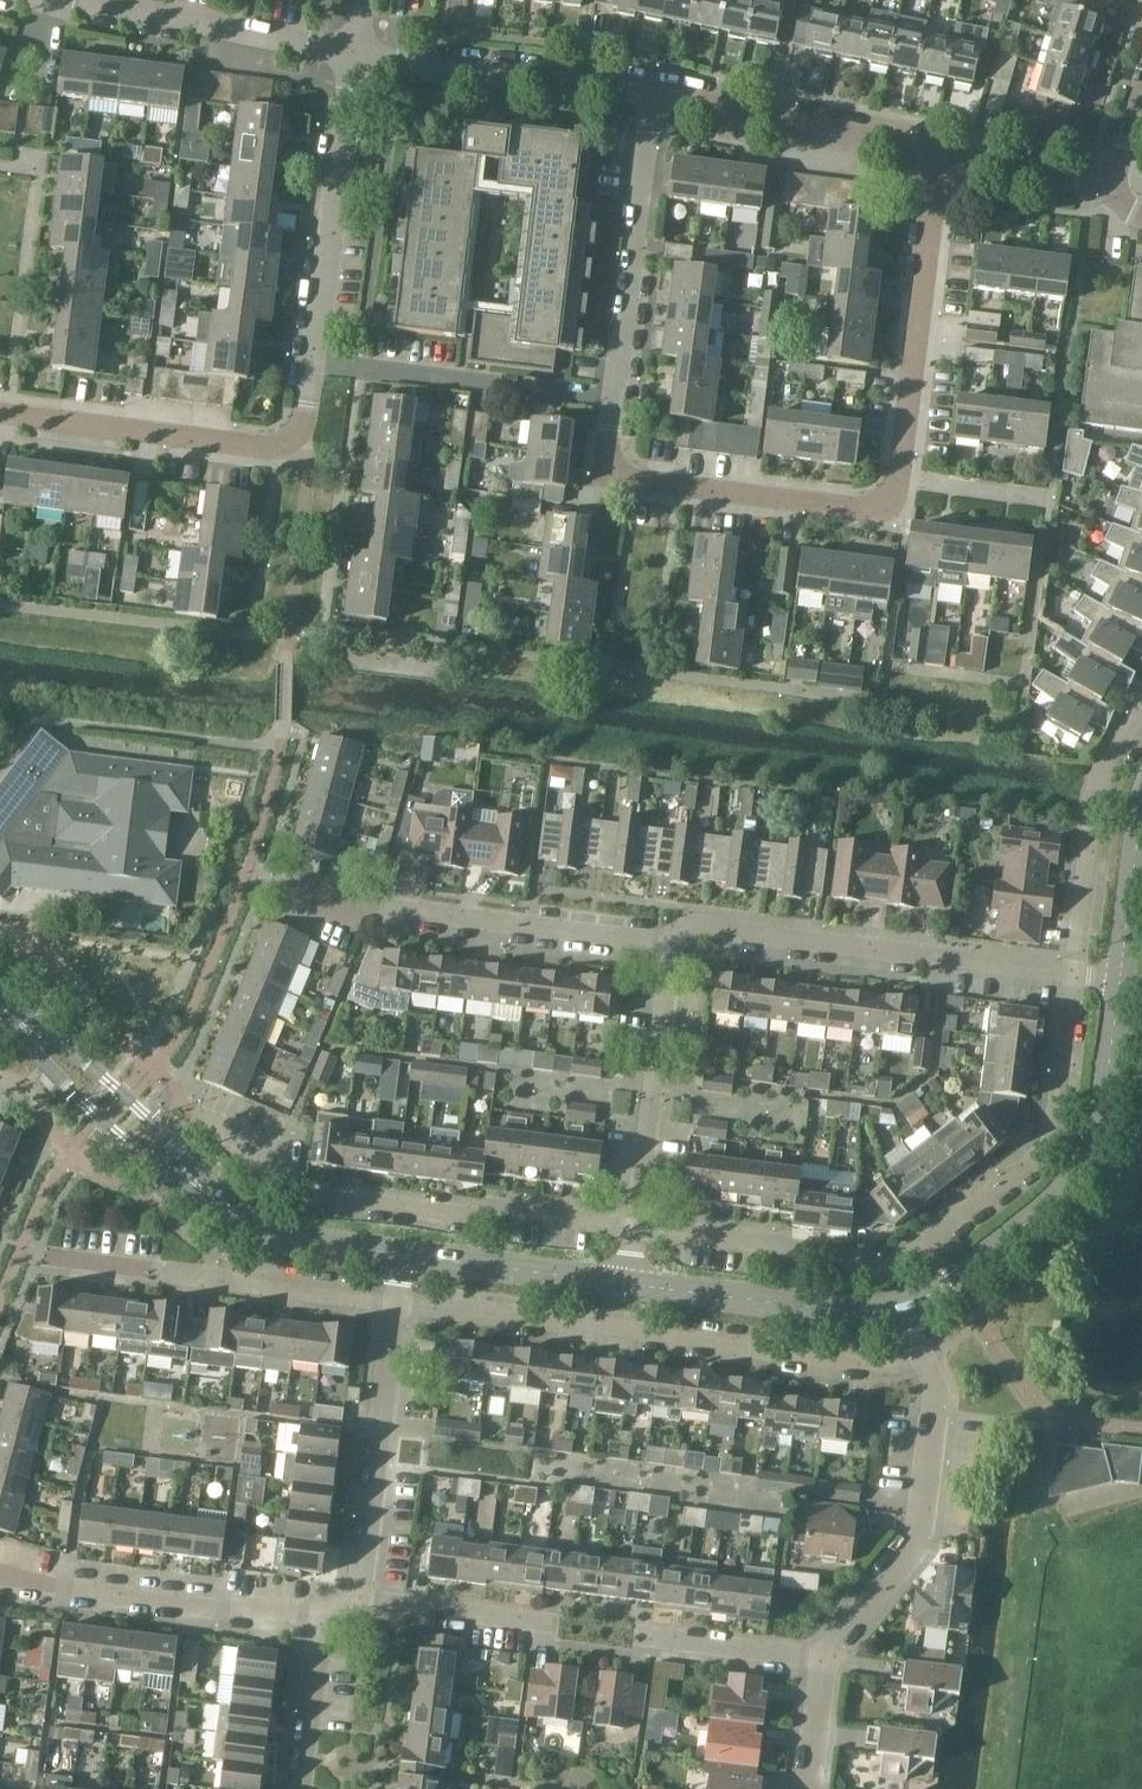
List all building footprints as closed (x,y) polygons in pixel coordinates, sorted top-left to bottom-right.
[(595,2),(607,5),(607,8),(617,10),(616,11),(616,13),(633,17),(634,15),(634,13),(635,13),(638,0),(595,0),(595,2)] [(635,13),(646,16),(645,17),(645,19),(662,23),(663,21),(663,19),(667,0),(638,0),(635,13)] [(663,19),(673,22),(673,23),(673,25),(690,29),(691,27),(691,25),(697,0),(667,0),(663,19)] [(691,25),(701,28),(701,29),(701,31),(718,34),(719,33),(719,31),(726,0),(697,0),(691,25)] [(719,31),(729,33),(729,35),(729,37),(746,40),(746,38),(747,37),(755,0),(726,0),(719,31)] [(747,37),(757,39),(757,41),(757,43),(774,46),(774,44),(775,43),(776,43),(779,27),(785,0),(755,0),(747,37)] [(993,13),(1007,17),(1012,0),(997,0),(993,13)] [(801,6),(793,43),(806,45),(805,49),(814,51),(814,53),(814,54),(831,58),(831,56),(832,54),(832,55),(840,19),(812,13),(813,9),(801,7),(801,6)] [(1063,8),(1055,36),(1094,47),(1097,37),(1101,38),(1106,20),(1102,19),(1083,14),(1063,8)] [(868,24),(860,60),(871,63),(871,64),(870,66),(888,70),(888,68),(888,66),(889,66),(896,30),(899,19),(899,17),(872,11),(871,11),(869,21),(868,24)] [(896,30),(889,66),(899,69),(899,70),(898,72),(916,76),(916,74),(917,72),(920,73),(927,37),(924,36),(927,23),(899,17),(899,19),(896,30)] [(840,19),(832,55),(842,57),(842,58),(842,60),(859,64),(859,62),(860,60),(868,24),(844,19),(840,19)] [(1006,22),(1002,37),(1006,38),(1016,41),(1017,41),(1021,26),(1006,22)] [(954,43),(947,79),(955,80),(955,82),(954,84),(972,87),(972,86),(972,84),(973,84),(980,50),(983,51),(987,32),(957,25),(954,43)] [(1055,36),(1047,63),(1085,74),(1088,65),(1092,66),(1097,49),(1093,48),(1094,47),(1055,36)] [(927,37),(920,73),(927,74),(926,78),(944,82),(944,78),(947,79),(954,43),(927,37)] [(994,81),(985,111),(987,111),(1001,115),(1018,57),(1012,55),(1002,52),(994,81)] [(64,55),(59,97),(89,101),(94,59),(64,55)] [(89,101),(119,104),(124,63),(94,59),(89,101)] [(154,67),(124,63),(119,104),(148,108),(154,67)] [(1047,63),(1038,93),(1059,99),(1058,104),(1072,108),(1073,103),(1076,104),(1077,103),(1081,104),(1086,86),(1082,85),(1085,74),(1047,63)] [(184,70),(154,67),(148,108),(179,112),(184,70)] [(187,100),(201,102),(205,72),(191,70),(187,100)] [(201,102),(214,103),(218,73),(205,72),(201,102)] [(214,103),(228,105),(232,75),(218,73),(214,103)] [(228,105),(240,107),(242,107),(246,77),(232,75),(228,105)] [(246,77),(242,107),(255,109),(259,79),(246,77)] [(259,79),(255,109),(269,110),(273,80),(259,79)] [(19,104),(5,103),(1,132),(15,134),(19,104)] [(25,135),(39,137),(43,107),(29,106),(25,135)] [(57,109),(43,107),(39,137),(54,139),(57,109)] [(255,109),(242,107),(240,107),(236,137),(278,142),(282,112),(269,110),(255,109)] [(183,130),(197,132),(199,115),(184,113),(183,130)] [(197,132),(183,130),(180,149),(194,151),(197,132)] [(476,313),(469,363),(554,373),(557,350),(574,353),(592,209),(574,206),(582,141),(509,132),(508,137),(471,132),(468,157),(417,151),(394,330),(456,338),(479,159),(505,162),(502,188),(537,193),(521,319),(476,313)] [(236,137),(233,167),(274,172),(278,142),(236,137)] [(65,151),(82,153),(84,140),(66,138),(65,151)] [(101,142),(84,140),(82,153),(100,155),(101,142)] [(124,158),(142,160),(143,147),(126,145),(124,158)] [(160,149),(143,147),(142,160),(159,162),(160,149)] [(666,163),(662,198),(701,203),(707,162),(676,157),(676,164),(666,163)] [(58,188),(100,193),(113,195),(117,165),(62,158),(58,188)] [(736,166),(707,162),(701,203),(731,207),(736,166)] [(767,170),(736,166),(731,207),(761,211),(767,170)] [(270,201),(274,172),(233,167),(229,196),(270,201)] [(784,201),(787,172),(773,170),(770,200),(784,201)] [(179,172),(177,190),(190,191),(192,174),(179,172)] [(801,173),(787,172),(784,201),(797,203),(801,173)] [(801,173),(797,203),(811,205),(815,175),(801,173)] [(811,205),(824,207),(828,177),(815,175),(811,205)] [(831,208),(838,208),(842,179),(828,177),(824,207),(831,208)] [(842,179),(838,208),(852,210),(855,180),(842,179)] [(157,184),(155,200),(167,201),(169,185),(157,184)] [(58,188),(55,218),(96,223),(100,193),(58,188)] [(188,210),(190,191),(177,190),(175,208),(188,210)] [(266,230),(270,201),(229,196),(225,226),(282,233),(266,230)] [(165,220),(167,201),(155,200),(153,218),(165,220)] [(788,210),(789,202),(784,201),(777,201),(776,209),(788,210)] [(831,208),(827,238),(872,243),(874,232),(870,232),(873,213),(852,210),(838,208),(831,208)] [(768,215),(766,231),(780,233),(782,217),(768,215)] [(96,226),(96,223),(55,218),(51,248),(67,250),(93,253),(93,252),(106,254),(109,228),(96,226)] [(279,263),(282,233),(225,226),(242,229),(238,258),(279,263)] [(172,228),(170,249),(183,250),(185,229),(172,228)] [(777,251),(780,233),(766,231),(763,250),(777,251)] [(871,255),(872,243),(827,238),(827,240),(810,238),(807,267),(824,268),(840,270),(865,273),(865,272),(867,254),(871,255)] [(150,243),(148,259),(160,261),(162,244),(150,243)] [(665,243),(663,257),(693,261),(695,247),(665,243)] [(979,248),(974,289),(1005,293),(1010,252),(979,248)] [(180,272),(183,250),(170,249),(167,270),(180,272)] [(109,254),(106,254),(93,252),(93,253),(67,250),(64,279),(105,284),(109,254)] [(707,263),(723,265),(724,254),(708,252),(707,263)] [(1005,293),(1034,297),(1039,255),(1010,252),(1005,293)] [(740,256),(724,254),(723,265),(739,267),(740,256)] [(1070,259),(1039,255),(1034,297),(1064,300),(1070,259)] [(275,292),(279,263),(238,258),(234,287),(275,292)] [(756,269),(773,271),(775,260),(757,258),(756,269)] [(158,278),(160,261),(148,259),(146,277),(158,278)] [(676,266),(672,296),(713,302),(717,271),(676,266)] [(1134,268),(1127,325),(1115,323),(1114,335),(1091,332),(1079,425),(1141,433),(1141,269),(1134,268)] [(881,274),(865,272),(865,273),(840,270),(836,299),(877,305),(881,274)] [(64,279),(60,309),(102,314),(105,284),(64,279)] [(803,281),(788,279),(786,295),(800,297),(803,281)] [(214,314),(214,315),(271,322),(275,292),(234,287),(230,316),(214,314)] [(164,290),(162,308),(175,310),(177,292),(164,290)] [(765,293),(763,310),(778,312),(780,295),(765,293)] [(672,296),(668,326),(709,331),(713,302),(672,296)] [(836,299),(832,329),(874,334),(877,305),(836,299)] [(143,303),(141,319),(153,320),(154,304),(143,303)] [(173,327),(175,310),(162,308),(160,325),(173,327)] [(98,344),(102,314),(60,309),(57,339),(98,344)] [(784,309),(782,326),(797,328),(798,310),(784,309)] [(775,331),(778,312),(763,310),(760,329),(775,331)] [(214,315),(210,344),(251,350),(255,321),(271,323),(271,322),(214,315)] [(150,339),(153,320),(141,319),(138,337),(150,339)] [(968,325),(966,339),(996,343),(998,329),(968,325)] [(706,360),(709,331),(668,326),(664,356),(680,358),(705,361),(706,360)] [(794,345),(797,328),(782,326),(780,344),(794,345)] [(870,364),(874,334),(832,329),(821,328),(817,358),(870,364)] [(1010,345),(1028,347),(1030,332),(1012,330),(1010,345)] [(1030,332),(1028,347),(1044,349),(1046,334),(1030,332)] [(156,356),(169,357),(171,340),(158,338),(156,356)] [(95,374),(98,344),(57,339),(53,369),(95,374)] [(773,341),(760,340),(757,368),(770,369),(773,341)] [(223,377),(237,378),(247,380),(251,350),(210,344),(206,375),(209,375),(223,377)] [(965,347),(963,361),(994,365),(995,350),(965,347)] [(1007,367),(1023,369),(1025,354),(1009,352),(1007,367)] [(1025,354),(1023,369),(1042,371),(1044,356),(1025,354)] [(705,361),(680,358),(678,376),(674,376),(673,387),(718,393),(722,362),(706,360),(705,361)] [(135,360),(133,377),(146,379),(148,361),(135,360)] [(789,378),(806,380),(807,367),(790,365),(789,378)] [(825,370),(807,367),(806,380),(824,381),(825,370)] [(150,398),(164,400),(168,370),(154,368),(150,398)] [(835,385),(864,388),(866,373),(836,369),(835,385)] [(178,401),(182,371),(168,370),(164,400),(178,401)] [(178,401),(192,403),(196,373),(182,371),(178,401)] [(209,375),(206,375),(196,373),(192,403),(205,405),(209,375)] [(205,405),(219,407),(223,377),(209,375),(205,405)] [(219,407),(233,408),(237,378),(223,377),(219,407)] [(142,397),(144,381),(127,379),(125,394),(142,397)] [(1020,392),(1021,383),(1007,381),(1006,390),(1020,392)] [(755,382),(752,400),(766,402),(768,384),(755,382)] [(714,423),(718,393),(673,387),(671,398),(675,398),(672,417),(680,418),(694,420),(708,422),(714,423)] [(954,439),(984,442),(989,401),(959,397),(954,439)] [(371,429),(412,435),(412,436),(424,438),(426,424),(414,422),(416,403),(375,398),(371,429)] [(766,402),(752,400),(750,416),(764,418),(766,402)] [(1019,405),(989,401),(984,442),(1014,446),(1019,405)] [(1049,408),(1019,405),(1014,446),(1044,450),(1049,408)] [(468,411),(453,409),(449,439),(464,441),(468,411)] [(475,412),(470,442),(485,444),(490,414),(475,412)] [(766,454),(796,458),(802,417),(771,413),(766,454)] [(831,421),(802,417),(796,458),(826,462),(831,421)] [(676,448),(690,450),(694,420),(680,418),(676,448)] [(532,420),(528,451),(573,457),(574,446),(571,446),(574,425),(532,420)] [(690,450),(704,452),(708,422),(694,420),(690,450)] [(862,425),(831,421),(826,462),(856,466),(862,425)] [(704,452),(717,454),(721,424),(714,423),(708,422),(704,452)] [(717,454),(731,455),(735,426),(721,424),(717,454)] [(731,455),(744,457),(748,427),(735,426),(731,455)] [(762,429),(748,427),(744,457),(758,459),(762,429)] [(366,460),(408,466),(408,467),(419,469),(420,454),(410,453),(412,436),(412,435),(371,429),(366,460)] [(1063,472),(1084,477),(1093,442),(1084,439),(1085,431),(1068,429),(1063,472)] [(468,460),(483,462),(485,444),(470,442),(468,460)] [(1141,492),(1141,447),(1132,444),(1125,462),(1137,466),(1129,488),(1140,491),(1141,492)] [(512,496),(542,500),(544,486),(565,489),(568,468),(571,469),(573,457),(528,451),(527,463),(510,465),(510,483),(514,483),(512,496)] [(450,457),(448,472),(460,473),(462,459),(450,457)] [(404,496),(408,466),(366,460),(362,492),(379,494),(403,497),(404,496)] [(3,504),(34,508),(40,463),(29,462),(28,465),(9,463),(3,504)] [(51,465),(40,463),(34,508),(63,512),(69,471),(51,468),(51,465)] [(63,512),(93,516),(99,472),(88,470),(87,473),(69,471),(63,512)] [(110,473),(99,472),(93,516),(123,520),(129,479),(110,477),(110,473)] [(458,492),(460,473),(448,472),(445,491),(458,492)] [(136,480),(132,512),(147,514),(151,483),(136,480)] [(1140,491),(1129,488),(1122,486),(1115,503),(1135,511),(1131,530),(1141,534),(1141,492),(1140,491)] [(208,490),(204,522),(246,527),(250,496),(208,490)] [(379,494),(374,525),(415,530),(420,499),(404,496),(403,497),(379,494)] [(541,515),(542,500),(512,496),(510,510),(541,515)] [(144,531),(147,514),(132,512),(129,529),(144,531)] [(548,516),(544,548),(588,554),(590,543),(586,542),(589,522),(548,516)] [(456,521),(454,536),(466,538),(468,523),(456,521)] [(241,559),(246,527),(204,522),(200,553),(200,554),(225,557),(241,559)] [(1141,580),(1141,534),(1131,530),(1112,523),(1104,540),(1124,550),(1118,568),(1118,569),(1141,580)] [(374,525),(370,555),(370,556),(395,559),(395,560),(411,562),(415,530),(374,525)] [(912,526),(911,536),(907,567),(937,571),(943,526),(932,525),(931,529),(912,526)] [(937,571),(967,575),(972,534),(954,531),(954,528),(943,526),(937,571)] [(967,575),(996,579),(1002,534),(991,533),(991,536),(972,534),(967,575)] [(1013,536),(1002,534),(996,579),(1027,583),(1032,542),(1013,539),(1013,536)] [(464,555),(466,538),(454,536),(452,553),(464,555)] [(697,538),(693,569),(734,574),(738,543),(697,538)] [(475,542),(473,560),(486,562),(488,544),(475,542)] [(44,561),(46,548),(29,546),(27,559),(44,561)] [(587,565),(588,554),(544,548),(539,580),(556,582),(556,581),(581,585),(581,584),(583,565),(587,565)] [(781,549),(777,580),(792,582),(796,551),(781,549)] [(225,557),(200,554),(200,553),(184,551),(180,582),(221,587),(225,557)] [(797,592),(828,597),(833,555),(803,551),(797,592)] [(67,578),(84,580),(88,554),(70,552),(67,578)] [(395,560),(395,559),(370,556),(370,555),(354,553),(349,585),(391,590),(395,560)] [(104,557),(88,554),(84,580),(81,601),(97,603),(104,557)] [(854,619),(855,619),(863,559),(833,555),(828,597),(857,601),(854,619)] [(126,557),(123,574),(136,576),(139,558),(126,557)] [(893,563),(863,559),(855,619),(872,622),(874,608),(887,610),(893,563)] [(1118,569),(1118,568),(1100,560),(1090,576),(1109,588),(1101,605),(1101,606),(1141,628),(1141,627),(1141,580),(1118,569)] [(730,605),(734,574),(693,569),(689,601),(705,603),(705,602),(730,606),(730,605)] [(134,593),(136,576),(123,574),(121,591),(134,593)] [(449,580),(446,598),(459,599),(462,582),(449,580)] [(775,593),(790,595),(792,582),(777,580),(775,593)] [(581,585),(556,581),(556,582),(552,612),(593,618),(597,586),(581,584),(581,585)] [(217,619),(221,587),(180,582),(176,613),(217,619)] [(466,600),(479,602),(481,585),(469,583),(466,600)] [(386,622),(391,590),(349,585),(345,616),(386,622)] [(1073,591),(1069,597),(1078,602),(1081,596),(1073,591)] [(1121,665),(1130,648),(1141,653),(1141,628),(1141,627),(1141,628),(1101,606),(1101,605),(1084,596),(1073,611),(1091,624),(1081,642),(1080,643),(1121,665)] [(457,617),(459,599),(446,598),(444,615),(457,617)] [(479,602),(466,600),(462,631),(475,633),(479,602)] [(730,606),(705,602),(705,603),(702,622),(699,622),(697,633),(742,639),(746,607),(730,605),(730,606)] [(589,649),(593,618),(552,612),(548,644),(589,649)] [(974,615),(973,628),(990,631),(991,618),(974,615)] [(1009,620),(991,618),(990,631),(1008,633),(1009,620)] [(774,625),(772,642),(784,644),(787,626),(774,625)] [(908,663),(910,663),(923,665),(923,664),(925,649),(927,632),(912,631),(908,663)] [(738,670),(742,639),(697,633),(696,644),(700,645),(697,665),(738,670)] [(1067,685),(1100,703),(1100,702),(1109,685),(1128,693),(1136,673),(1121,665),(1080,643),(1081,642),(1064,633),(1053,648),(1078,667),(1068,684),(1067,685)] [(769,659),(782,661),(784,644),(772,642),(769,659)] [(925,649),(923,664),(945,667),(947,652),(925,649)] [(985,657),(967,655),(965,670),(983,672),(985,657)] [(788,660),(786,680),(816,684),(817,684),(819,664),(818,664),(788,660)] [(816,684),(816,687),(819,687),(819,688),(826,689),(846,691),(849,667),(822,664),(822,665),(819,665),(817,684),(816,684)] [(864,669),(849,667),(846,691),(861,693),(864,669)] [(1115,710),(1100,702),(1100,703),(1067,685),(1068,684),(1043,670),(1032,685),(1057,703),(1043,721),(1079,741),(1089,722),(1107,730),(1115,710)] [(173,907),(178,865),(162,863),(163,851),(153,850),(157,818),(167,820),(168,808),(185,810),(190,771),(71,756),(70,751),(42,731),(0,784),(0,898),(11,886),(173,907)] [(323,735),(315,762),(357,773),(364,746),(323,735)] [(349,802),(357,773),(315,762),(308,791),(349,802)] [(574,768),(573,781),(584,782),(586,769),(574,768)] [(398,770),(394,783),(405,786),(408,773),(398,770)] [(631,775),(629,788),(640,789),(642,777),(631,775)] [(611,777),(609,787),(619,788),(621,778),(611,777)] [(573,781),(571,793),(582,795),(584,782),(573,781)] [(401,801),(405,786),(394,783),(390,798),(401,801)] [(687,783),(686,795),(697,797),(698,784),(687,783)] [(629,788),(627,801),(639,802),(640,789),(629,788)] [(428,855),(429,847),(439,849),(437,865),(464,869),(465,864),(464,864),(470,823),(474,795),(445,790),(441,791),(437,794),(435,797),(434,807),(425,806),(425,803),(409,799),(395,849),(410,853),(428,855)] [(743,790),(742,803),(753,804),(755,792),(743,790)] [(308,791),(300,819),(342,829),(349,802),(308,791)] [(686,795),(684,808),(695,809),(697,797),(686,795)] [(799,797),(798,810),(809,812),(811,799),(799,797)] [(742,803),(740,815),(751,817),(753,804),(742,803)] [(949,809),(948,818),(960,820),(961,811),(949,809)] [(798,810),(796,823),(808,824),(809,812),(798,810)] [(959,825),(974,827),(976,812),(961,810),(961,811),(960,820),(959,825)] [(558,868),(568,869),(575,812),(565,811),(564,817),(544,814),(539,859),(558,862),(558,868)] [(577,864),(597,867),(602,822),(583,819),(584,813),(575,812),(568,869),(576,870),(577,864)] [(497,827),(470,823),(464,864),(465,864),(482,866),(483,858),(493,859),(491,872),(518,876),(526,819),(499,816),(497,827)] [(621,824),(602,822),(597,867),(615,869),(614,875),(624,876),(631,819),(622,818),(621,824)] [(1004,884),(1045,889),(1045,888),(1047,871),(1039,870),(1040,860),(1057,862),(1060,835),(1010,829),(1012,820),(993,818),(991,829),(993,830),(1003,831),(1000,855),(1007,856),(1004,883),(1004,884)] [(334,858),(342,829),(300,819),(293,847),(334,858)] [(640,821),(631,819),(624,876),(633,878),(633,871),(653,874),(659,829),(639,827),(640,821)] [(383,825),(379,839),(390,842),(394,828),(383,825)] [(670,882),(680,884),(688,827),(678,825),(677,832),(659,829),(653,874),(671,876),(670,882)] [(696,828),(688,827),(680,884),(689,885),(690,879),(710,881),(716,837),(696,834),(696,828)] [(727,890),(737,891),(744,834),(734,833),(733,839),(716,837),(710,881),(728,884),(727,890)] [(753,835),(744,834),(737,891),(745,892),(746,886),(766,889),(772,844),(752,841),(753,835)] [(386,856),(390,842),(379,839),(375,853),(386,856)] [(790,846),(772,844),(766,889),(784,891),(783,897),(793,898),(800,841),(791,840),(790,846)] [(808,849),(809,843),(800,841),(793,898),(802,899),(803,893),(822,896),(828,851),(808,849)] [(871,898),(888,900),(889,900),(894,859),(893,859),(866,855),(868,845),(840,841),(833,897),(860,901),(862,888),(872,890),(871,898)] [(920,863),(922,852),(895,848),(893,859),(894,859),(889,900),(888,900),(887,904),(914,908),(916,896),(926,897),(925,905),(944,907),(949,866),(920,863)] [(1053,889),(1045,888),(1045,889),(1004,884),(1004,883),(997,882),(993,909),(1000,910),(997,939),(1038,944),(1040,925),(1032,924),(1033,914),(1050,916),(1053,889)] [(269,921),(258,948),(297,965),(308,937),(269,921)] [(411,993),(410,993),(415,957),(416,956),(386,952),(385,953),(370,947),(348,1000),(374,1011),(375,1007),(407,1012),(410,994),(411,994),(411,993)] [(258,948),(247,974),(286,990),(297,965),(258,948)] [(443,960),(415,957),(410,993),(411,993),(438,996),(443,960)] [(438,996),(466,1000),(471,964),(443,960),(438,996)] [(466,1000),(495,1004),(499,968),(471,964),(466,1000)] [(339,966),(333,979),(343,983),(349,970),(339,966)] [(499,968),(495,1004),(492,1019),(520,1022),(522,1007),(523,1007),(527,971),(499,968)] [(556,975),(527,971),(523,1007),(551,1011),(556,975)] [(247,974),(236,1000),(276,1016),(286,990),(247,974)] [(583,978),(584,978),(579,1015),(578,1015),(578,1016),(608,1019),(608,1017),(618,1019),(621,995),(612,994),(613,981),(602,980),(598,975),(589,974),(585,977),(583,977),(583,978)] [(578,1015),(579,1015),(584,978),(583,978),(556,975),(551,1011),(578,1015)] [(743,1016),(742,1016),(747,980),(748,980),(748,979),(718,975),(713,1014),(743,1018),(743,1016)] [(338,997),(343,983),(333,979),(327,993),(338,997)] [(776,984),(748,980),(747,980),(742,1016),(743,1016),(771,1020),(776,984)] [(804,988),(776,984),(771,1020),(799,1024),(804,988)] [(832,991),(804,988),(799,1024),(827,1027),(832,991)] [(860,995),(832,991),(827,1027),(856,1031),(860,995)] [(856,1031),(882,1035),(883,1035),(888,998),(887,998),(860,995),(856,1031)] [(948,996),(947,1006),(963,1009),(964,998),(948,996)] [(888,998),(883,1035),(882,1035),(882,1036),(912,1039),(917,1001),(887,997),(887,998),(888,998)] [(236,1000),(226,1026),(265,1043),(276,1016),(236,1000)] [(987,1036),(1034,1042),(1035,1043),(1039,1013),(990,1006),(987,1036)] [(317,1018),(312,1031),(322,1035),(327,1022),(317,1018)] [(254,1070),(265,1043),(226,1026),(214,1054),(254,1070)] [(322,1035),(312,1031),(300,1059),(310,1063),(322,1035)] [(1030,1070),(1034,1042),(987,1036),(988,1036),(984,1064),(1030,1070)] [(421,1054),(430,1056),(433,1040),(423,1038),(421,1054)] [(917,1039),(915,1058),(930,1060),(933,1041),(917,1039)] [(443,1041),(433,1040),(430,1056),(441,1057),(443,1041)] [(477,1062),(487,1063),(489,1047),(479,1046),(477,1062)] [(499,1048),(489,1047),(487,1063),(497,1064),(499,1048)] [(958,1050),(942,1048),(941,1058),(957,1060),(958,1050)] [(323,1052),(312,1079),(326,1085),(337,1058),(323,1052)] [(533,1069),(543,1070),(545,1054),(535,1053),(533,1069)] [(243,1097),(254,1070),(214,1054),(203,1081),(243,1097)] [(556,1055),(545,1054),(543,1070),(553,1071),(556,1055)] [(371,1074),(381,1076),(383,1060),(373,1058),(371,1074)] [(574,1058),(572,1074),(601,1077),(603,1062),(574,1058)] [(929,1071),(930,1060),(915,1058),(913,1069),(929,1071)] [(955,1070),(957,1060),(941,1058),(939,1068),(955,1070)] [(393,1061),(383,1060),(381,1076),(391,1077),(393,1061)] [(438,1084),(440,1067),(412,1063),(410,1081),(438,1084)] [(1026,1099),(1030,1070),(984,1064),(981,1092),(990,1093),(990,1094),(992,1094),(1019,1097),(1019,1098),(1026,1099)] [(752,1081),(763,1083),(765,1067),(754,1065),(752,1081)] [(440,1067),(438,1084),(466,1088),(468,1071),(450,1068),(440,1067)] [(774,1068),(765,1067),(763,1083),(772,1084),(774,1068)] [(295,1071),(289,1085),(300,1089),(305,1075),(295,1071)] [(484,1089),(494,1090),(496,1074),(486,1073),(484,1089)] [(808,1089),(819,1090),(821,1074),(811,1073),(808,1089)] [(831,1075),(821,1074),(819,1090),(829,1091),(831,1075)] [(705,1075),(703,1091),(732,1094),(734,1079),(705,1075)] [(866,1087),(849,1085),(848,1094),(875,1098),(877,1082),(867,1080),(866,1087)] [(294,1102),(300,1089),(289,1085),(284,1098),(294,1102)] [(914,1094),(906,1100),(915,1113),(924,1107),(914,1094)] [(956,1119),(985,1156),(984,1157),(985,1158),(1009,1139),(1001,1129),(1017,1117),(1019,1098),(1019,1097),(992,1094),(991,1104),(985,1109),(985,1108),(981,1111),(976,1104),(956,1119)] [(817,1116),(836,1118),(838,1102),(809,1099),(809,1105),(818,1107),(817,1116)] [(907,1119),(915,1113),(906,1100),(897,1106),(907,1119)] [(836,1118),(860,1121),(862,1105),(838,1102),(836,1118)] [(566,1119),(595,1123),(597,1107),(568,1103),(566,1119)] [(882,1108),(871,1107),(869,1123),(872,1131),(881,1130),(879,1124),(882,1108)] [(342,1168),(341,1168),(348,1116),(319,1113),(312,1166),(342,1169),(342,1168)] [(348,1116),(341,1168),(342,1168),(369,1172),(376,1121),(348,1118),(348,1116)] [(488,1150),(484,1174),(511,1178),(518,1119),(508,1118),(506,1133),(488,1130),(486,1150),(488,1150)] [(527,1120),(518,1119),(511,1178),(538,1181),(543,1138),(529,1136),(526,1132),(527,1120)] [(934,1137),(962,1174),(984,1157),(985,1156),(956,1119),(934,1137)] [(699,1120),(697,1136),(726,1140),(728,1124),(699,1120)] [(369,1172),(398,1175),(402,1139),(376,1136),(378,1121),(376,1121),(369,1172)] [(562,1140),(543,1138),(538,1181),(568,1185),(576,1126),(568,1125),(566,1137),(562,1140)] [(10,1161),(21,1134),(0,1126),(0,1157),(10,1161)] [(597,1189),(603,1145),(585,1143),(582,1139),(584,1127),(576,1126),(568,1185),(597,1189)] [(426,1179),(454,1182),(459,1146),(460,1133),(431,1129),(429,1142),(430,1143),(426,1179)] [(962,1174),(934,1137),(912,1154),(940,1191),(962,1174)] [(398,1175),(426,1179),(430,1143),(402,1139),(398,1175)] [(687,1156),(682,1200),(711,1204),(718,1145),(710,1144),(709,1156),(705,1159),(687,1156)] [(726,1146),(718,1145),(711,1204),(739,1207),(745,1164),(728,1161),(725,1158),(726,1146)] [(484,1174),(488,1150),(486,1150),(459,1146),(454,1182),(483,1186),(484,1174)] [(767,1211),(775,1152),(767,1151),(765,1163),(762,1166),(745,1164),(739,1207),(767,1211)] [(800,1184),(802,1171),(784,1169),(781,1165),(783,1153),(775,1152),(767,1211),(795,1215),(793,1226),(795,1227),(800,1184)] [(917,1208),(918,1208),(940,1191),(912,1154),(890,1171),(895,1178),(894,1178),(917,1208)] [(10,1161),(0,1157),(0,1186),(10,1161)] [(822,1230),(828,1183),(801,1179),(802,1171),(800,1184),(795,1227),(822,1230)] [(918,1208),(917,1208),(894,1178),(866,1201),(855,1199),(851,1227),(852,1227),(871,1229),(883,1220),(886,1224),(893,1224),(895,1227),(919,1209),(918,1208)] [(828,1183),(822,1230),(851,1234),(852,1227),(851,1227),(855,1199),(855,1200),(857,1186),(828,1183)] [(16,1336),(33,1343),(62,1347),(64,1333),(68,1296),(69,1296),(70,1293),(40,1289),(36,1315),(25,1314),(16,1336)] [(97,1300),(69,1296),(68,1296),(64,1333),(92,1336),(97,1300)] [(125,1303),(97,1300),(92,1336),(120,1340),(125,1303)] [(119,1352),(147,1355),(153,1307),(152,1307),(125,1303),(120,1340),(119,1352)] [(189,1349),(192,1349),(196,1319),(181,1317),(182,1308),(153,1304),(152,1307),(153,1307),(147,1355),(188,1360),(189,1349)] [(210,1321),(196,1319),(192,1349),(190,1363),(235,1369),(236,1355),(240,1318),(241,1318),(242,1315),(212,1311),(210,1321)] [(268,1322),(241,1318),(240,1318),(236,1355),(264,1358),(268,1322)] [(1061,1322),(1054,1321),(1053,1333),(1060,1334),(1061,1322)] [(291,1373),(292,1362),(297,1325),(268,1322),(264,1358),(262,1370),(291,1373)] [(292,1362),(320,1366),(325,1329),(324,1329),(297,1325),(292,1362)] [(324,1329),(325,1329),(320,1366),(349,1369),(354,1330),(325,1326),(324,1329)] [(485,1385),(485,1384),(484,1384),(489,1348),(490,1348),(490,1347),(460,1343),(460,1347),(446,1345),(440,1392),(467,1396),(469,1383),(485,1385)] [(489,1348),(484,1384),(485,1384),(512,1388),(517,1352),(516,1352),(490,1348),(489,1348)] [(517,1352),(512,1388),(512,1389),(542,1393),(542,1392),(546,1356),(546,1354),(517,1351),(516,1352),(517,1352)] [(542,1392),(569,1395),(574,1359),(546,1356),(542,1392)] [(602,1363),(574,1359),(569,1395),(597,1399),(602,1363)] [(602,1363),(597,1399),(597,1400),(625,1403),(625,1404),(626,1403),(630,1366),(630,1365),(602,1362),(602,1363)] [(638,1404),(654,1406),(658,1370),(631,1367),(630,1366),(625,1404),(625,1403),(623,1415),(636,1417),(638,1404)] [(654,1406),(669,1408),(667,1421),(680,1422),(681,1411),(682,1411),(686,1374),(658,1370),(654,1406)] [(39,1373),(38,1384),(56,1387),(58,1375),(39,1373)] [(686,1374),(682,1410),(682,1411),(709,1414),(710,1414),(715,1377),(715,1376),(687,1373),(686,1374)] [(715,1377),(710,1414),(709,1414),(708,1426),(736,1429),(737,1417),(738,1417),(743,1381),(716,1377),(715,1377)] [(70,1389),(85,1391),(86,1380),(71,1378),(70,1389)] [(101,1382),(86,1380),(85,1391),(99,1393),(101,1382)] [(766,1421),(770,1396),(772,1385),(743,1381),(738,1417),(766,1421)] [(10,1384),(3,1411),(44,1422),(51,1395),(10,1384)] [(143,1387),(128,1385),(127,1396),(141,1398),(143,1387)] [(346,1400),(360,1402),(361,1389),(348,1387),(346,1400)] [(777,1434),(793,1436),(798,1400),(796,1400),(794,1395),(785,1394),(782,1398),(770,1396),(766,1421),(762,1450),(775,1451),(777,1434)] [(820,1441),(821,1441),(826,1402),(825,1402),(825,1403),(813,1402),(811,1397),(802,1396),(799,1400),(798,1400),(793,1436),(821,1440),(820,1441)] [(230,1398),(228,1409),(243,1411),(245,1400),(230,1398)] [(855,1406),(826,1402),(821,1441),(850,1444),(855,1406)] [(97,1407),(86,1404),(82,1419),(93,1422),(97,1407)] [(270,1415),(285,1417),(286,1406),(272,1404),(270,1415)] [(315,1405),(314,1420),(342,1424),(344,1409),(315,1405)] [(301,1407),(286,1406),(285,1417),(300,1418),(301,1407)] [(0,1423),(0,1441),(37,1450),(44,1422),(3,1411),(0,1423)] [(247,1419),(245,1434),(257,1435),(259,1421),(247,1419)] [(434,1436),(434,1437),(465,1441),(467,1424),(436,1420),(434,1436)] [(465,1441),(480,1443),(482,1426),(467,1424),(465,1441)] [(290,1425),(286,1454),(338,1460),(341,1431),(290,1425)] [(525,1430),(506,1428),(504,1446),(522,1449),(525,1430)] [(562,1453),(564,1436),(553,1435),(551,1451),(562,1453)] [(564,1436),(562,1453),(571,1454),(573,1438),(564,1436)] [(37,1450),(0,1441),(0,1471),(29,1479),(37,1450)] [(607,1459),(618,1460),(620,1444),(609,1442),(607,1459)] [(630,1445),(620,1444),(618,1460),(628,1461),(630,1445)] [(1057,1446),(1054,1466),(1059,1467),(1056,1493),(1111,1478),(1112,1483),(1113,1482),(1113,1481),(1140,1485),(1141,1465),(1141,1449),(1102,1444),(1103,1451),(1057,1446)] [(75,1446),(72,1460),(82,1463),(86,1448),(75,1446)] [(260,1466),(262,1451),(242,1448),(240,1464),(260,1466)] [(663,1466),(675,1467),(677,1451),(666,1449),(663,1466)] [(677,1451),(675,1467),(684,1469),(686,1452),(677,1451)] [(104,1464),(119,1466),(120,1455),(105,1453),(104,1464)] [(283,1482),(295,1483),(334,1488),(338,1460),(286,1454),(283,1482)] [(135,1457),(120,1455),(119,1466),(133,1468),(135,1457)] [(733,1459),(722,1457),(720,1473),(731,1475),(733,1459)] [(174,1480),(175,1473),(176,1462),(148,1458),(146,1477),(174,1480)] [(743,1459),(733,1459),(731,1475),(741,1475),(743,1459)] [(79,1477),(82,1463),(72,1460),(68,1474),(79,1477)] [(191,1464),(176,1462),(175,1473),(189,1475),(191,1464)] [(234,1469),(219,1467),(217,1478),(232,1480),(234,1469)] [(22,1507),(29,1479),(0,1471),(0,1501),(22,1507)] [(264,1479),(240,1476),(236,1505),(248,1506),(260,1507),(264,1479)] [(788,1477),(777,1476),(775,1492),(786,1494),(788,1477)] [(798,1478),(788,1477),(786,1494),(796,1495),(798,1478)] [(457,1496),(468,1498),(471,1481),(459,1479),(457,1496)] [(471,1481),(468,1498),(479,1499),(481,1482),(471,1481)] [(814,1496),(843,1500),(859,1502),(861,1487),(816,1481),(814,1496)] [(295,1483),(291,1511),(330,1517),(334,1488),(295,1483)] [(514,1503),(525,1504),(527,1488),(516,1486),(514,1503)] [(584,1488),(573,1486),(571,1503),(582,1505),(584,1488)] [(538,1489),(527,1488),(525,1504),(536,1506),(538,1489)] [(595,1489),(584,1488),(582,1505),(593,1506),(595,1489)] [(627,1510),(639,1512),(641,1495),(629,1493),(627,1510)] [(649,1513),(651,1496),(641,1495),(639,1512),(649,1513)] [(457,1496),(455,1510),(466,1512),(468,1498),(457,1496)] [(15,1534),(22,1507),(0,1501),(0,1530),(15,1534)] [(62,1501),(60,1516),(71,1517),(73,1503),(62,1501)] [(837,1561),(837,1559),(851,1561),(856,1524),(837,1521),(839,1507),(797,1502),(792,1543),(806,1545),(805,1555),(822,1558),(822,1559),(837,1561)] [(246,1521),(248,1506),(236,1505),(235,1519),(246,1521)] [(582,1505),(581,1516),(591,1518),(593,1506),(582,1505)] [(79,1542),(108,1546),(113,1511),(84,1507),(79,1542)] [(683,1525),(694,1526),(696,1509),(685,1508),(683,1525)] [(707,1511),(696,1509),(694,1526),(705,1527),(707,1511)] [(108,1546),(137,1550),(141,1515),(113,1511),(108,1546)] [(327,1545),(330,1517),(291,1511),(287,1540),(327,1545)] [(169,1518),(141,1515),(137,1550),(165,1553),(169,1518)] [(740,1532),(750,1533),(753,1517),(742,1515),(740,1532)] [(69,1532),(71,1517),(60,1516),(58,1531),(69,1532)] [(763,1518),(753,1517),(750,1533),(761,1535),(763,1518)] [(198,1522),(169,1518),(165,1553),(193,1557),(198,1522)] [(198,1522),(193,1557),(222,1561),(226,1526),(198,1522)] [(233,1533),(229,1562),(244,1564),(248,1535),(233,1533)] [(429,1578),(458,1582),(463,1542),(434,1539),(433,1546),(427,1553),(426,1562),(430,1571),(429,1578)] [(323,1574),(327,1545),(287,1540),(284,1569),(323,1574)] [(491,1546),(463,1542),(458,1582),(486,1585),(491,1546)] [(519,1550),(491,1546),(486,1585),(514,1589),(519,1550)] [(543,1589),(571,1592),(576,1553),(548,1549),(547,1553),(543,1589)] [(547,1553),(519,1550),(514,1589),(542,1593),(543,1589),(547,1553)] [(571,1592),(599,1596),(604,1556),(576,1553),(571,1592)] [(632,1560),(604,1556),(599,1596),(627,1599),(632,1560)] [(661,1564),(632,1560),(627,1599),(655,1603),(660,1568),(661,1564)] [(654,1607),(683,1611),(690,1561),(679,1560),(677,1570),(660,1568),(655,1603),(654,1607)] [(711,1614),(716,1575),(718,1565),(690,1561),(683,1611),(711,1614)] [(746,1567),(745,1579),(740,1618),(768,1622),(775,1571),(746,1567)] [(927,1595),(917,1593),(913,1620),(924,1622),(923,1628),(950,1631),(951,1624),(969,1626),(975,1572),(939,1567),(936,1586),(929,1585),(927,1595)] [(745,1579),(716,1575),(711,1614),(740,1618),(745,1579)] [(87,1681),(89,1667),(93,1630),(64,1626),(58,1677),(87,1681)] [(89,1667),(87,1681),(115,1685),(117,1670),(122,1634),(93,1630),(89,1667)] [(150,1637),(122,1634),(117,1670),(133,1672),(132,1678),(144,1679),(150,1637)] [(423,1634),(417,1679),(457,1684),(460,1657),(465,1657),(467,1640),(423,1634)] [(179,1641),(150,1637),(144,1679),(143,1689),(172,1693),(174,1678),(179,1641)] [(44,1638),(42,1652),(53,1653),(55,1640),(44,1638)] [(186,1642),(182,1671),(197,1673),(201,1644),(186,1642)] [(240,1649),(236,1678),(275,1683),(279,1654),(240,1649)] [(40,1668),(51,1669),(53,1653),(42,1652),(40,1668)] [(905,1653),(904,1662),(918,1664),(919,1655),(905,1653)] [(894,1662),(892,1678),(909,1680),(905,1710),(933,1714),(933,1710),(953,1695),(960,1696),(963,1670),(894,1662)] [(533,1672),(529,1703),(527,1716),(571,1722),(577,1671),(555,1668),(555,1675),(533,1672)] [(196,1684),(197,1673),(182,1671),(181,1682),(196,1684)] [(625,1677),(603,1674),(596,1725),(625,1729),(627,1716),(642,1717),(646,1686),(624,1684),(625,1677)] [(712,1718),(726,1720),(757,1724),(763,1724),(766,1702),(759,1702),(762,1680),(731,1676),(729,1691),(716,1689),(712,1718)] [(236,1678),(232,1706),(272,1711),(275,1683),(236,1678)] [(417,1679),(413,1707),(453,1712),(457,1684),(417,1679)] [(508,1680),(506,1691),(523,1693),(524,1682),(508,1680)] [(521,1704),(523,1693),(506,1691),(505,1701),(521,1704)] [(37,1695),(35,1709),(46,1710),(48,1696),(37,1695)] [(272,1711),(232,1706),(220,1704),(217,1733),(268,1739),(272,1711)] [(449,1740),(453,1712),(413,1707),(410,1735),(449,1740)] [(46,1710),(35,1709),(33,1724),(44,1726),(46,1710)] [(649,1710),(645,1743),(659,1744),(663,1720),(678,1721),(679,1714),(649,1710)] [(68,1711),(67,1721),(81,1723),(83,1712),(68,1711)] [(83,1712),(81,1723),(96,1725),(97,1714),(83,1712)] [(177,1712),(175,1727),(186,1728),(188,1714),(177,1712)] [(138,1731),(139,1720),(125,1718),(123,1729),(138,1731)] [(754,1744),(757,1724),(712,1718),(707,1760),(758,1766),(760,1745),(754,1744)] [(138,1731),(152,1732),(154,1722),(139,1720),(138,1731)] [(572,1733),(581,1734),(583,1725),(583,1724),(574,1723),(572,1733)] [(175,1727),(173,1742),(184,1743),(186,1728),(175,1727)] [(32,1729),(21,1728),(20,1735),(31,1737),(32,1729)] [(938,1736),(868,1728),(866,1744),(884,1746),(880,1776),(907,1780),(908,1777),(928,1761),(935,1762),(938,1736)] [(80,1741),(81,1731),(66,1729),(64,1740),(80,1741)] [(95,1732),(81,1731),(80,1741),(93,1743),(95,1732)] [(264,1767),(268,1739),(217,1733),(213,1761),(225,1762),(264,1767)] [(121,1747),(135,1749),(137,1738),(108,1734),(107,1745),(121,1747)] [(449,1740),(410,1735),(406,1734),(402,1764),(446,1770),(449,1740)] [(500,1736),(498,1748),(515,1750),(517,1738),(500,1736)] [(151,1740),(137,1738),(135,1749),(164,1752),(166,1741),(151,1740)] [(512,1778),(515,1750),(498,1748),(495,1776),(512,1778)] [(39,1766),(41,1753),(30,1751),(28,1765),(39,1766)] [(264,1767),(225,1762),(221,1788),(262,1788),(264,1767)] [(707,1762),(705,1775),(711,1775),(710,1788),(761,1788),(755,1787),(758,1768),(707,1762)] [(39,1766),(28,1765),(26,1780),(37,1782),(39,1766)] [(181,1770),(170,1769),(168,1783),(179,1784),(181,1770)] [(457,1784),(400,1777),(399,1788),(456,1788),(457,1784)]
